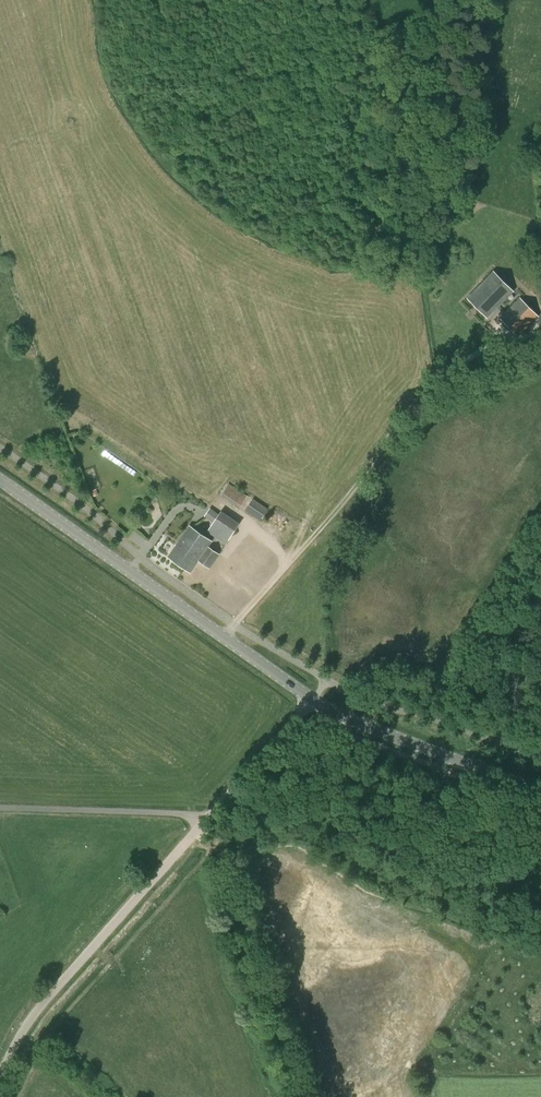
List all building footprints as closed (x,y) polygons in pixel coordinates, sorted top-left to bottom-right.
[(505,299),(513,291),(494,272),(468,299),(487,317),(497,306),(503,311),(510,304),(505,299)] [(500,318),(519,337),(539,316),(520,298),(500,318)] [(106,451),(104,455),(134,474),(137,471),(106,451)] [(221,495),(240,508),(248,496),(229,483),(221,495)] [(91,491),(95,502),(101,501),(96,489),(91,491)] [(245,511),(260,521),(268,509),(253,499),(245,511)] [(209,533),(225,544),(239,525),(240,523),(222,511),(219,514),(213,523),(207,532),(208,532),(209,533)] [(169,557),(185,568),(206,537),(190,526),(169,557)] [(206,537),(185,568),(190,572),(199,560),(210,568),(219,554),(208,546),(212,541),(206,537)]
